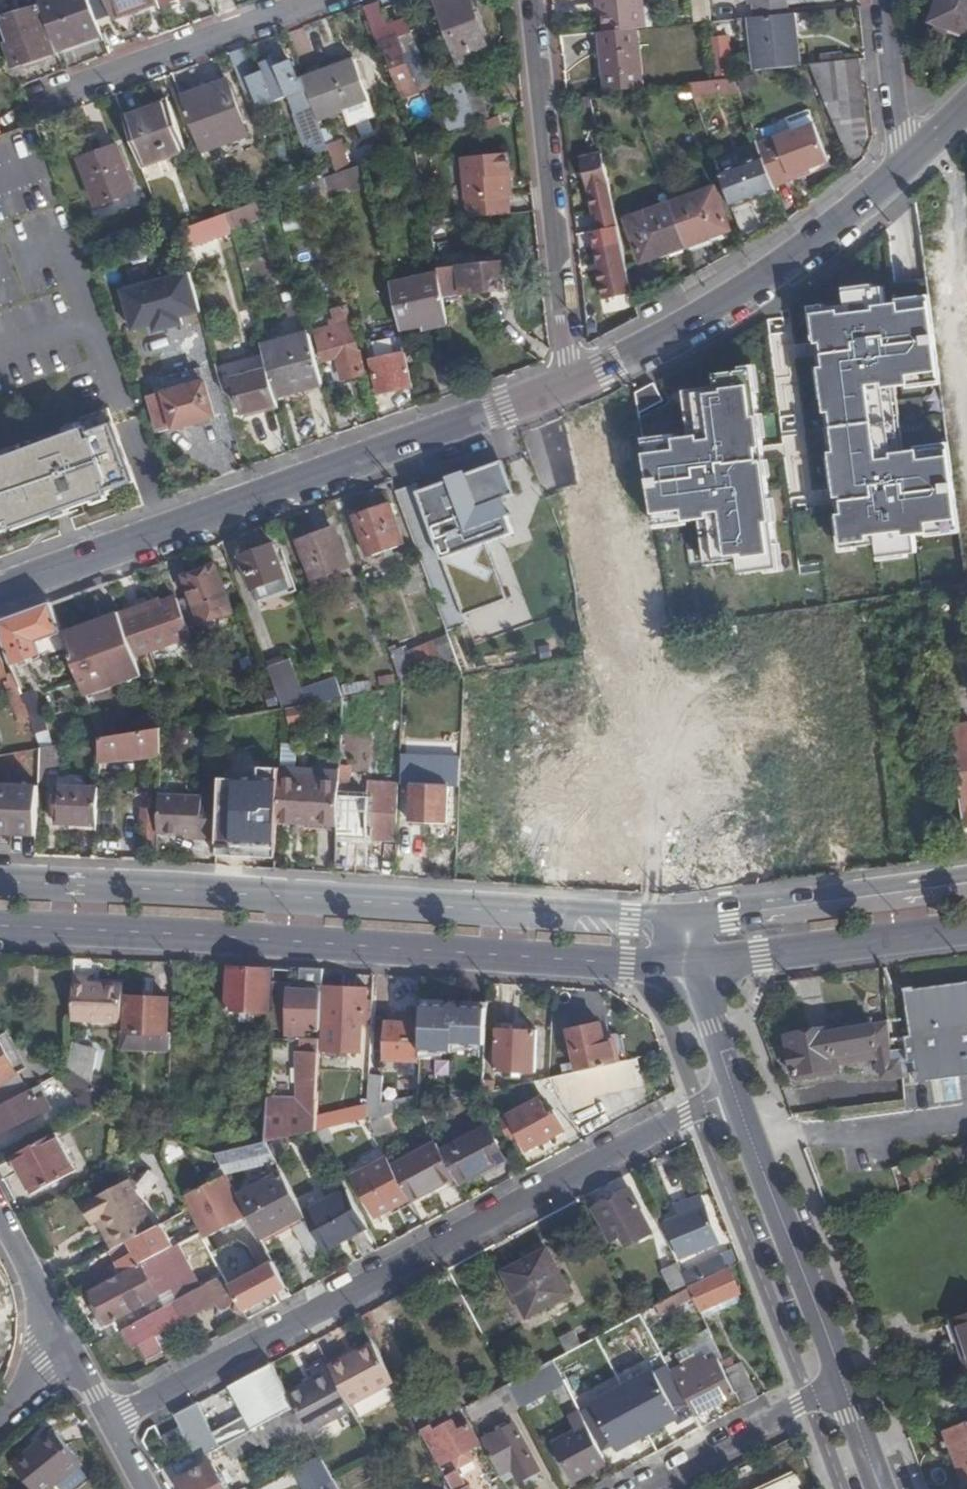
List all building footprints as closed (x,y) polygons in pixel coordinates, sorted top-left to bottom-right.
[(5,21),(13,44),(20,59),(59,45),(57,39),(43,0),(25,0),(29,13),(5,21)] [(104,23),(97,2),(96,0),(43,0),(57,39),(104,23)] [(460,63),(492,51),(476,0),(439,0),(460,63)] [(600,2),(604,2),(605,13),(606,30),(636,28),(645,27),(643,0),(600,0),(600,2)] [(696,23),(713,21),(711,0),(694,0),(696,23)] [(941,21),(966,29),(966,0),(948,0),(941,21)] [(790,4),(756,7),(757,21),(791,17),(790,4)] [(751,21),(756,73),(800,68),(794,17),(791,17),(757,21),(751,21)] [(59,45),(106,30),(104,23),(57,39),(59,45)] [(603,30),(607,90),(633,87),(643,86),(636,28),(606,30),(603,30)] [(426,63),(416,31),(387,40),(404,95),(431,86),(424,64),(426,63)] [(250,100),(262,96),(254,72),(253,61),(247,44),(233,49),(250,100)] [(733,47),(716,48),(718,77),(735,75),(736,75),(733,47)] [(312,154),(331,148),(320,115),(307,75),(306,72),(299,75),(295,60),(279,64),(277,55),(262,59),(265,69),(254,72),(262,96),(264,103),(294,93),(300,111),(298,112),(312,154)] [(359,59),(307,75),(320,115),(372,99),(359,59)] [(872,146),(864,62),(816,67),(851,159),(865,153),(872,146)] [(718,77),(713,77),(718,92),(740,89),(735,75),(718,77)] [(713,77),(688,81),(693,95),(718,92),(713,77)] [(230,80),(184,96),(202,149),(248,133),(230,80)] [(455,119),(459,130),(479,124),(465,81),(453,86),(463,117),(455,119)] [(174,98),(153,106),(155,113),(177,105),(174,98)] [(153,106),(129,114),(145,163),(190,146),(177,105),(155,113),(153,106)] [(510,122),(507,113),(489,120),(492,128),(510,122)] [(815,120),(760,139),(777,182),(794,174),(794,171),(829,158),(815,120)] [(436,130),(439,137),(447,134),(446,128),(436,130)] [(138,189),(122,143),(85,155),(101,202),(138,189)] [(512,151),(467,154),(471,217),(512,215),(509,173),(512,173),(512,151)] [(597,207),(616,203),(604,151),(585,155),(597,207)] [(757,155),(720,167),(730,197),(768,183),(757,155)] [(715,182),(673,197),(688,240),(730,225),(715,182)] [(643,257),(688,240),(673,197),(629,213),(643,257)] [(265,214),(261,199),(231,210),(235,224),(265,214)] [(187,240),(235,224),(231,210),(224,212),(184,226),(187,240)] [(609,294),(636,288),(624,239),(600,244),(605,264),(602,265),(609,294)] [(516,256),(467,261),(470,288),(517,284),(516,256)] [(195,268),(128,286),(139,326),(206,307),(195,268)] [(427,327),(453,321),(443,270),(394,281),(405,326),(427,322),(427,327)] [(848,304),(812,308),(838,547),(875,543),(877,560),(920,555),(919,541),(962,536),(952,442),(902,447),(896,390),(942,385),(932,293),(888,298),(886,287),(846,291),(848,304)] [(370,371),(357,321),(323,329),(330,359),(345,355),(352,376),(370,371)] [(283,394),(330,382),(316,334),(269,346),(270,350),(283,394)] [(251,413),(285,403),(283,394),(270,350),(222,363),(230,390),(243,387),(251,413)] [(385,392),(419,385),(411,351),(377,359),(385,392)] [(780,570),(750,368),(716,373),(705,387),(683,388),(688,432),(641,437),(655,530),(700,524),(704,566),(735,562),(736,574),(780,570)] [(212,379),(160,394),(172,429),(223,414),(212,379)] [(938,386),(923,389),(927,413),(943,410),(938,386)] [(92,425),(90,426),(112,491),(115,490),(114,487),(140,477),(120,420),(93,429),(92,425)] [(947,420),(948,439),(963,439),(963,420),(947,420)] [(90,426),(72,432),(96,497),(112,491),(90,426)] [(96,497),(72,432),(0,459),(0,525),(9,522),(18,518),(21,525),(60,511),(61,510),(61,507),(72,502),(73,505),(75,504),(96,497)] [(417,482),(396,490),(450,632),(471,624),(468,615),(510,599),(489,541),(516,531),(503,498),(516,493),(505,464),(470,478),(468,472),(420,490),(417,482)] [(78,512),(75,504),(73,505),(72,502),(61,507),(61,510),(60,511),(62,517),(78,512)] [(393,507),(358,519),(371,559),(408,546),(393,507)] [(9,522),(0,525),(0,534),(12,530),(9,522)] [(340,523),(304,535),(319,574),(355,562),(340,523)] [(272,546),(241,557),(254,588),(283,577),(272,546)] [(195,594),(181,599),(192,626),(236,611),(218,565),(187,576),(195,594)] [(283,577),(254,588),(258,599),(287,589),(283,577)] [(139,654),(195,634),(192,626),(181,599),(180,597),(163,603),(155,606),(153,602),(123,612),(139,654)] [(67,632),(55,600),(0,618),(16,662),(44,652),(40,641),(67,632)] [(87,686),(144,666),(139,654),(123,612),(67,632),(71,643),(87,686)] [(44,652),(71,643),(67,632),(40,641),(44,652)] [(0,642),(0,679),(12,674),(0,642)] [(400,642),(391,645),(402,673),(402,674),(407,686),(467,677),(455,643),(440,648),(439,643),(424,648),(425,651),(418,653),(420,659),(413,661),(407,645),(401,647),(400,642)] [(298,653),(272,663),(289,705),(314,694),(298,653)] [(90,693),(147,673),(144,666),(87,686),(90,693)] [(404,685),(402,674),(402,673),(385,675),(386,688),(404,685)] [(23,708),(33,705),(28,693),(24,681),(14,684),(23,708)] [(41,688),(28,693),(33,705),(49,748),(63,745),(41,688)] [(310,719),(307,704),(290,707),(293,722),(310,719)] [(106,759),(166,752),(167,727),(107,738),(106,759)] [(298,766),(297,777),(344,779),(345,767),(298,766)] [(304,820),(343,821),(344,795),(344,779),(297,777),(286,777),(285,793),(283,823),(304,823),(304,820)] [(343,836),(405,838),(405,782),(381,782),(381,796),(344,795),(343,821),(343,829),(343,836)] [(453,820),(453,782),(417,782),(417,820),(453,820)] [(44,832),(47,790),(27,789),(26,796),(2,795),(2,788),(0,788),(0,830),(4,830),(3,835),(18,836),(18,831),(44,832)] [(62,827),(104,828),(105,792),(64,790),(62,827)] [(241,835),(283,837),(283,823),(285,793),(224,791),(224,796),(222,828),(241,829),(241,835)] [(206,842),(222,843),(222,828),(224,796),(164,794),(162,835),(206,836),(206,842)] [(144,809),(143,839),(160,839),(161,810),(144,809)] [(304,827),(343,829),(343,821),(304,820),(304,823),(304,827)] [(673,833),(677,892),(755,886),(752,844),(710,847),(709,831),(673,833)] [(18,846),(18,836),(3,835),(4,845),(18,846)] [(270,1011),(274,970),(230,969),(231,973),(228,1010),(270,1011)] [(343,978),(325,977),(325,988),(327,988),(325,1025),(324,1050),(362,1053),(364,1012),(368,1012),(370,989),(343,988),(343,978)] [(89,982),(74,981),(73,1019),(123,1022),(125,980),(89,978),(89,982)] [(906,991),(911,1036),(891,1038),(894,1061),(901,1059),(903,1078),(905,1078),(904,1073),(917,1071),(919,1083),(966,1077),(966,983),(906,991)] [(292,990),(274,989),(272,1029),(289,1030),(292,990)] [(289,1030),(323,1032),(325,992),(292,990),(289,1030)] [(128,998),(127,1032),(168,1034),(169,1000),(128,998)] [(435,1007),(424,1007),(423,1024),(421,1061),(419,1095),(418,1108),(436,1104),(484,1093),(489,1008),(461,1007),(461,1005),(460,1004),(458,1002),(456,1002),(452,1002),(449,1003),(445,1007),(445,1013),(435,1013),(435,1007)] [(571,1030),(582,1071),(623,1061),(616,1037),(606,1039),(602,1023),(571,1030)] [(388,1059),(421,1061),(423,1024),(390,1024),(388,1059)] [(829,1030),(782,1039),(790,1084),(837,1075),(836,1070),(875,1062),(869,1028),(830,1036),(829,1030)] [(536,1031),(497,1031),(496,1070),(534,1072),(536,1031)] [(0,1036),(0,1037),(29,1091),(33,1089),(38,1086),(8,1032),(0,1036)] [(122,1047),(171,1050),(172,1034),(168,1034),(127,1032),(122,1032),(122,1047)] [(29,1091),(0,1037),(0,1107),(29,1091)] [(882,1082),(903,1078),(901,1059),(894,1061),(891,1038),(882,1040),(883,1051),(879,1051),(882,1082)] [(322,1042),(272,1040),(268,1123),(266,1144),(317,1131),(318,1116),(322,1042)] [(98,1051),(72,1044),(70,1069),(95,1085),(98,1051)] [(641,1078),(636,1058),(623,1061),(582,1071),(550,1078),(569,1114),(592,1101),(591,1096),(634,1086),(641,1078)] [(74,1100),(84,1118),(119,1100),(95,1085),(70,1069),(55,1077),(82,1094),(83,1095),(74,1100)] [(381,1075),(370,1075),(368,1106),(368,1119),(418,1108),(419,1095),(379,1103),(381,1075)] [(33,1089),(29,1091),(0,1107),(0,1134),(0,1135),(53,1107),(48,1097),(39,1101),(33,1089)] [(505,1098),(504,1089),(484,1093),(489,1102),(505,1098)] [(541,1101),(510,1118),(517,1133),(527,1151),(565,1131),(555,1111),(548,1115),(541,1101)] [(446,1123),(436,1104),(418,1108),(430,1131),(446,1123)] [(368,1106),(318,1116),(317,1131),(368,1119),(368,1106)] [(508,1138),(517,1133),(510,1118),(500,1123),(508,1138)] [(241,1128),(241,1150),(266,1144),(268,1123),(241,1128)] [(489,1131),(443,1155),(456,1179),(460,1187),(506,1163),(489,1131)] [(77,1171),(57,1133),(14,1156),(34,1194),(77,1171)] [(437,1143),(393,1166),(412,1202),(456,1179),(443,1155),(437,1143)] [(261,1158),(271,1152),(266,1144),(241,1150),(217,1156),(222,1165),(261,1158)] [(261,1158),(269,1172),(279,1166),(271,1152),(261,1158)] [(392,1213),(412,1202),(393,1166),(390,1162),(357,1179),(379,1220),(392,1213)] [(261,1238),(304,1215),(279,1166),(269,1172),(271,1177),(262,1182),(259,1177),(235,1190),(261,1238)] [(208,1184),(183,1197),(201,1232),(225,1277),(238,1302),(248,1322),(289,1301),(221,1172),(206,1180),(208,1184)] [(105,1217),(120,1246),(153,1228),(129,1181),(88,1202),(98,1221),(105,1217)] [(325,1253),(369,1229),(349,1191),(304,1215),(325,1253)] [(630,1192),(595,1211),(611,1241),(643,1224),(636,1211),(639,1209),(630,1192)] [(678,1221),(705,1210),(700,1197),(673,1208),(678,1221)] [(412,1202),(392,1213),(395,1218),(415,1207),(412,1202)] [(678,1221),(666,1226),(675,1248),(682,1245),(686,1256),(719,1242),(705,1210),(678,1221)] [(120,1246),(112,1250),(124,1273),(143,1263),(174,1246),(163,1224),(153,1228),(120,1246)] [(169,1293),(174,1303),(225,1277),(201,1232),(174,1246),(143,1263),(124,1273),(91,1290),(109,1325),(122,1317),(169,1293)] [(682,1245),(675,1248),(679,1258),(686,1256),(682,1245)] [(734,1249),(682,1275),(689,1288),(706,1279),(740,1262),(734,1249)] [(546,1253),(505,1274),(528,1317),(569,1295),(546,1253)] [(664,1276),(674,1296),(689,1288),(682,1275),(679,1269),(664,1276)] [(223,1310),(238,1302),(225,1277),(174,1303),(153,1314),(163,1333),(220,1303),(223,1310)] [(712,1291),(706,1279),(689,1288),(708,1326),(718,1321),(711,1308),(741,1293),(735,1280),(712,1291)] [(665,1313),(691,1299),(687,1290),(661,1304),(665,1313)] [(122,1317),(128,1328),(153,1314),(174,1303),(169,1293),(122,1317)] [(156,1336),(163,1333),(153,1314),(128,1328),(123,1330),(133,1349),(141,1345),(149,1362),(165,1353),(156,1336)] [(634,1336),(648,1328),(641,1315),(627,1323),(634,1336)] [(952,1323),(966,1368),(966,1317),(952,1323)] [(561,1339),(569,1354),(575,1350),(583,1346),(574,1332),(561,1339)] [(348,1404),(394,1381),(375,1345),(330,1369),(333,1373),(348,1404)] [(586,1369),(575,1350),(569,1354),(554,1361),(562,1376),(589,1428),(604,1455),(605,1458),(673,1422),(654,1385),(616,1405),(609,1395),(597,1401),(581,1372),(586,1369)] [(310,1363),(319,1380),(333,1373),(330,1369),(323,1356),(310,1363)] [(698,1362),(674,1375),(695,1416),(715,1405),(718,1410),(724,1407),(721,1402),(736,1394),(719,1360),(702,1369),(698,1362)] [(535,1391),(562,1376),(554,1361),(510,1385),(521,1406),(524,1410),(540,1401),(535,1391)] [(216,1433),(200,1404),(175,1417),(180,1427),(185,1437),(194,1452),(198,1461),(224,1447),(294,1410),(288,1397),(272,1366),(232,1387),(247,1416),(216,1433)] [(757,1366),(732,1378),(746,1406),(771,1394),(757,1366)] [(319,1380),(288,1397),(294,1410),(306,1431),(307,1432),(351,1409),(348,1404),(333,1373),(319,1380)] [(429,1404),(412,1413),(422,1432),(432,1427),(439,1423),(429,1404)] [(293,1438),(306,1431),(294,1410),(224,1447),(231,1460),(260,1444),(265,1453),(293,1438)] [(946,1430),(966,1488),(966,1422),(946,1430)] [(436,1433),(432,1427),(422,1432),(430,1448),(435,1446),(445,1463),(454,1458),(459,1466),(472,1459),(467,1451),(478,1445),(469,1428),(459,1433),(454,1423),(436,1433)] [(499,1439),(486,1446),(500,1474),(511,1469),(521,1485),(541,1475),(522,1438),(520,1439),(513,1426),(497,1434),(499,1439)] [(180,1427),(162,1436),(168,1446),(185,1437),(180,1427)] [(587,1464),(604,1455),(589,1428),(557,1445),(576,1479),(591,1471),(587,1464)] [(52,1429),(30,1448),(34,1451),(56,1433),(52,1429)] [(293,1438),(307,1463),(320,1456),(307,1432),(306,1431),(293,1438)] [(12,1464),(34,1488),(50,1488),(57,1483),(62,1488),(73,1488),(89,1475),(80,1464),(81,1462),(56,1433),(34,1451),(30,1448),(12,1464)] [(293,1488),(338,1488),(333,1479),(320,1456),(307,1463),(285,1475),(293,1488)] [(185,1488),(227,1488),(212,1463),(181,1480),(185,1488)] [(809,1488),(801,1470),(760,1488),(808,1488),(809,1488)]
